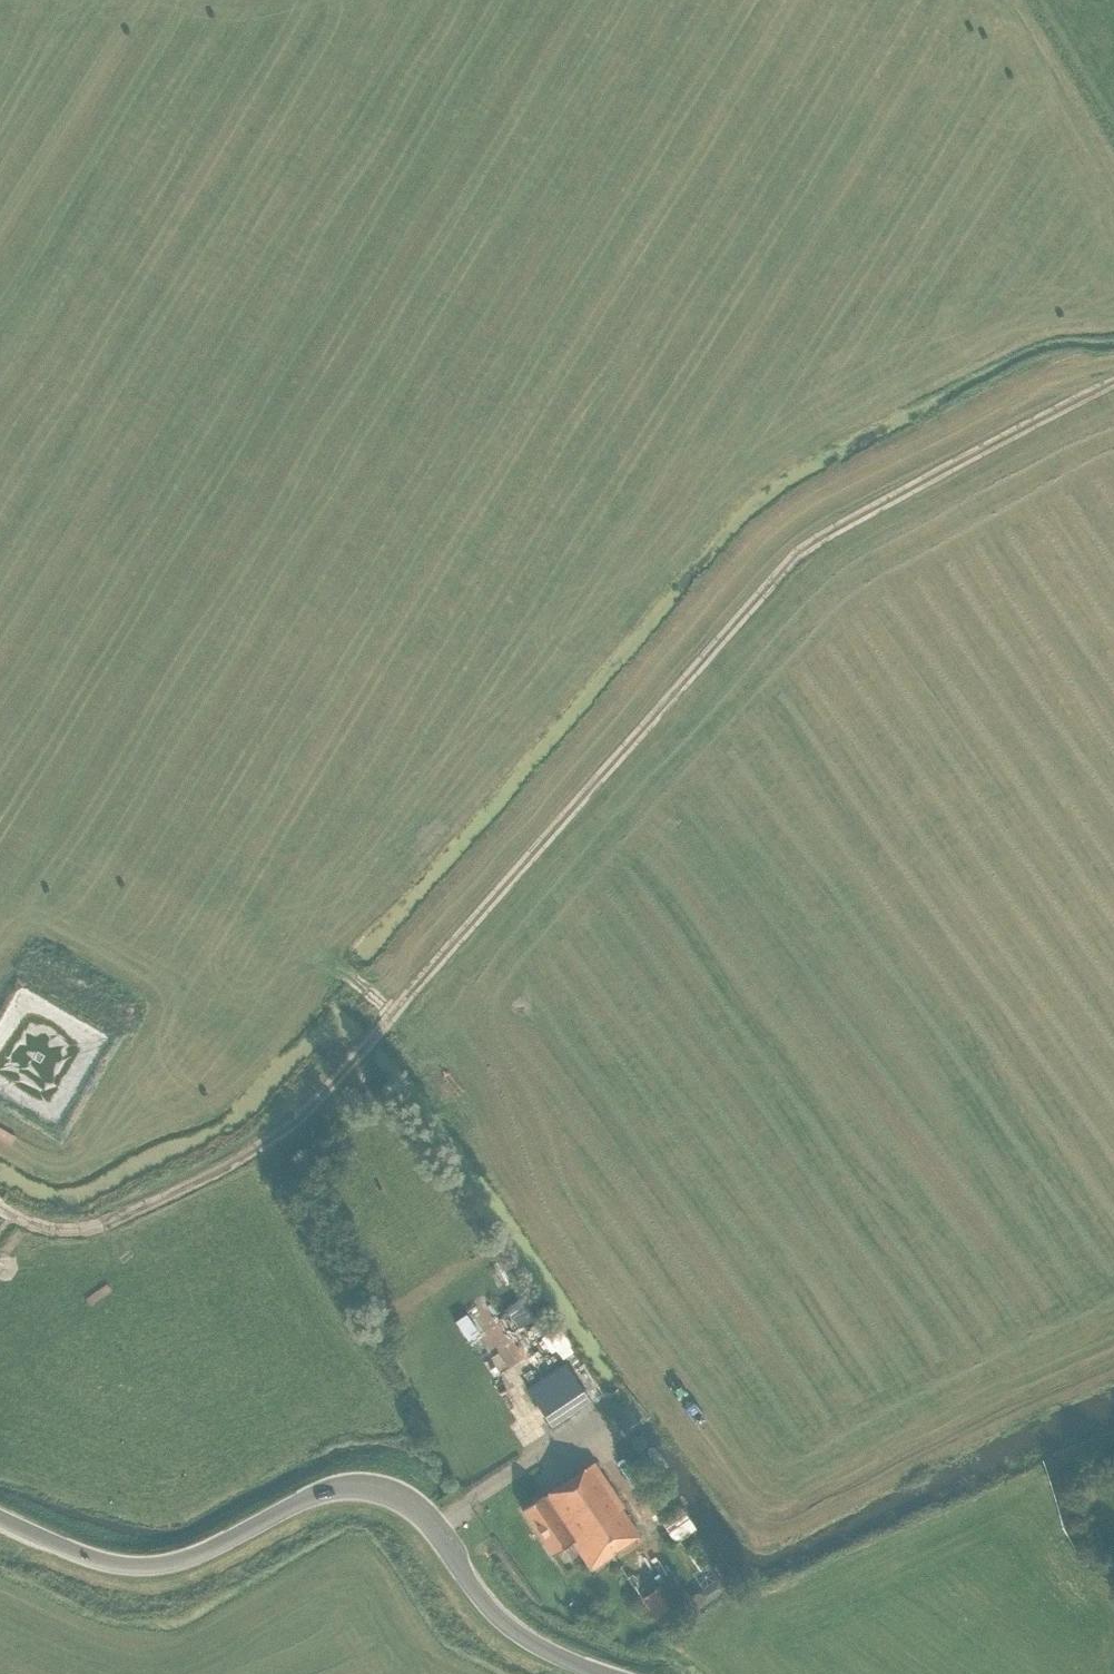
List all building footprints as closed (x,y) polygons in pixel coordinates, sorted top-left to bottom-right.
[(459,1320),(471,1342),(483,1336),(471,1314),(459,1320)] [(531,1385),(527,1388),(552,1426),(590,1401),(565,1363),(531,1385)] [(622,1508),(624,1506),(618,1497),(626,1491),(607,1461),(598,1467),(594,1462),(525,1508),(531,1516),(529,1518),(553,1555),(573,1541),(591,1569),(613,1555),(642,1598),(658,1622),(686,1604),(669,1580),(622,1508)] [(678,1538),(698,1525),(685,1504),(665,1517),(678,1538)]
